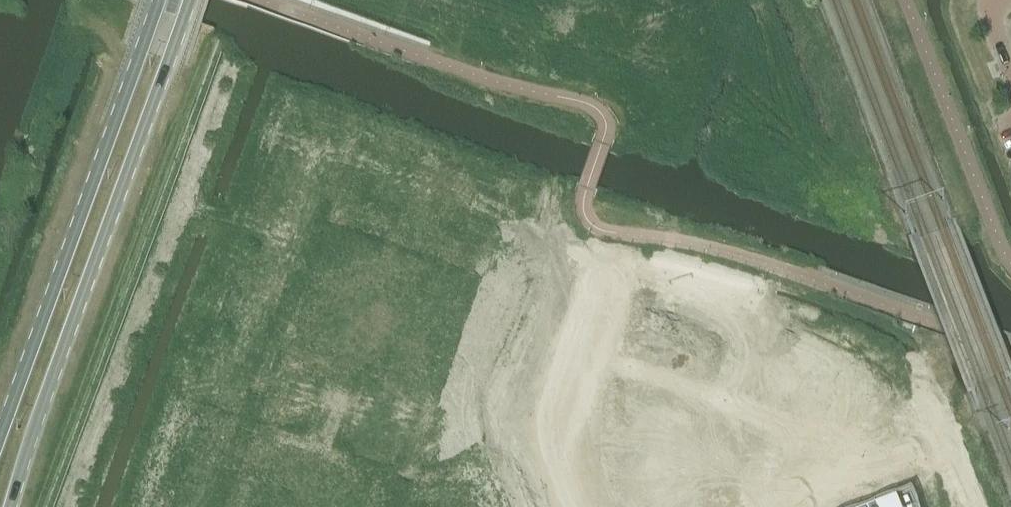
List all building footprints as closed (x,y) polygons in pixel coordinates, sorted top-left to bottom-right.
[(911,487),(861,506),(918,506),(911,487)]
